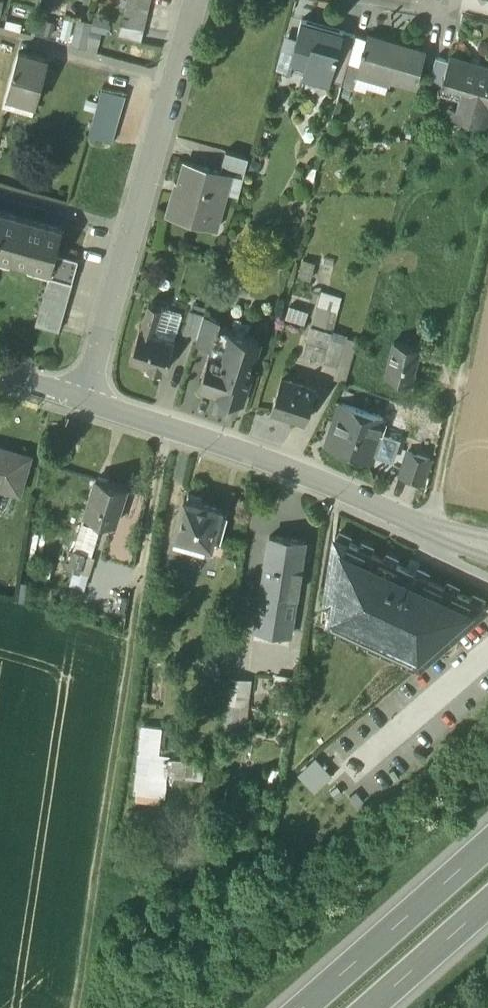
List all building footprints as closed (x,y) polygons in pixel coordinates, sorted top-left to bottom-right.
[(149,6),(126,1),(123,11),(123,13),(146,18),(149,6)] [(146,18),(123,13),(120,25),(144,30),(146,18)] [(74,38),(76,19),(67,18),(65,37),(74,38)] [(344,34),(301,22),(289,67),(304,71),(302,79),(318,83),(319,78),(327,74),(332,75),(344,34)] [(141,41),(144,30),(120,25),(118,36),(141,41)] [(86,51),(97,54),(102,32),(91,29),(86,51)] [(332,75),(330,81),(342,84),(348,64),(355,37),(344,34),(332,75)] [(425,54),(368,37),(364,51),(363,51),(362,56),(363,56),(359,67),(358,71),(359,72),(358,78),(389,86),(390,81),(415,89),(425,54)] [(47,61),(18,52),(7,95),(35,103),(47,61)] [(450,58),(441,87),(439,93),(465,101),(460,117),(487,125),(487,69),(450,58)] [(436,59),(429,84),(441,87),(448,62),(436,59)] [(342,84),(342,86),(354,89),(358,78),(359,72),(358,71),(359,67),(348,64),(342,84)] [(125,96),(102,89),(98,102),(122,108),(125,96)] [(122,108),(98,102),(95,113),(118,120),(122,108)] [(118,120),(95,113),(92,125),(115,131),(118,120)] [(115,131),(92,125),(88,136),(112,143),(115,131)] [(249,159),(226,153),(222,166),(245,173),(249,159)] [(232,175),(185,162),(179,184),(176,183),(167,217),(216,230),(232,175)] [(5,212),(0,229),(0,263),(49,276),(52,266),(56,253),(63,228),(5,212)] [(79,259),(56,253),(52,266),(75,272),(79,259)] [(75,272),(52,266),(49,276),(49,277),(72,284),(75,272)] [(72,284),(49,277),(46,289),(69,295),(72,284)] [(69,295),(46,289),(42,300),(66,307),(69,295)] [(304,356),(324,362),(331,339),(343,299),(323,293),(304,356)] [(66,307),(42,300),(39,312),(63,318),(66,307)] [(162,309),(149,305),(141,329),(154,334),(162,309)] [(182,315),(162,309),(154,334),(174,340),(182,315)] [(63,318),(39,312),(36,325),(59,331),(63,318)] [(204,316),(190,312),(183,333),(198,338),(204,316)] [(221,321),(204,316),(198,338),(196,345),(211,350),(218,327),(219,327),(221,321)] [(219,327),(218,327),(211,350),(199,388),(217,394),(217,392),(243,400),(250,377),(248,376),(259,341),(219,327)] [(141,329),(139,329),(130,360),(147,365),(145,371),(160,376),(162,370),(165,371),(175,341),(174,340),(154,334),(141,329)] [(331,339),(324,362),(337,366),(344,343),(331,339)] [(420,346),(394,340),(386,374),(412,381),(420,346)] [(316,388),(282,377),(271,411),(298,419),(302,405),(310,407),(316,388)] [(384,417),(343,403),(328,445),(352,453),(355,458),(362,460),(368,458),(370,459),(372,452),(379,432),(384,417)] [(399,439),(379,432),(372,452),(392,459),(399,439)] [(19,493),(30,456),(0,447),(0,488),(19,493)] [(430,458),(408,451),(400,473),(423,481),(430,458)] [(96,478),(83,520),(94,523),(98,525),(100,519),(115,524),(127,488),(96,478)] [(221,508),(201,502),(202,496),(188,493),(187,498),(185,497),(174,534),(211,544),(213,538),(221,540),(228,515),(220,513),(221,508)] [(83,520),(73,551),(85,554),(94,523),(83,520)] [(305,541),(269,536),(262,588),(297,594),(305,541)] [(486,605),(336,536),(323,618),(421,663),(486,605)] [(85,554),(73,551),(68,568),(89,574),(95,557),(85,554)] [(297,594),(262,588),(255,629),(291,635),(297,594)] [(229,676),(227,700),(251,701),(253,678),(229,676)] [(166,729),(142,726),(134,792),(165,795),(167,775),(169,757),(158,756),(159,747),(164,747),(166,729)] [(317,756),(299,773),(317,791),(335,774),(317,756)] [(205,761),(169,757),(167,775),(203,778),(205,761)]
